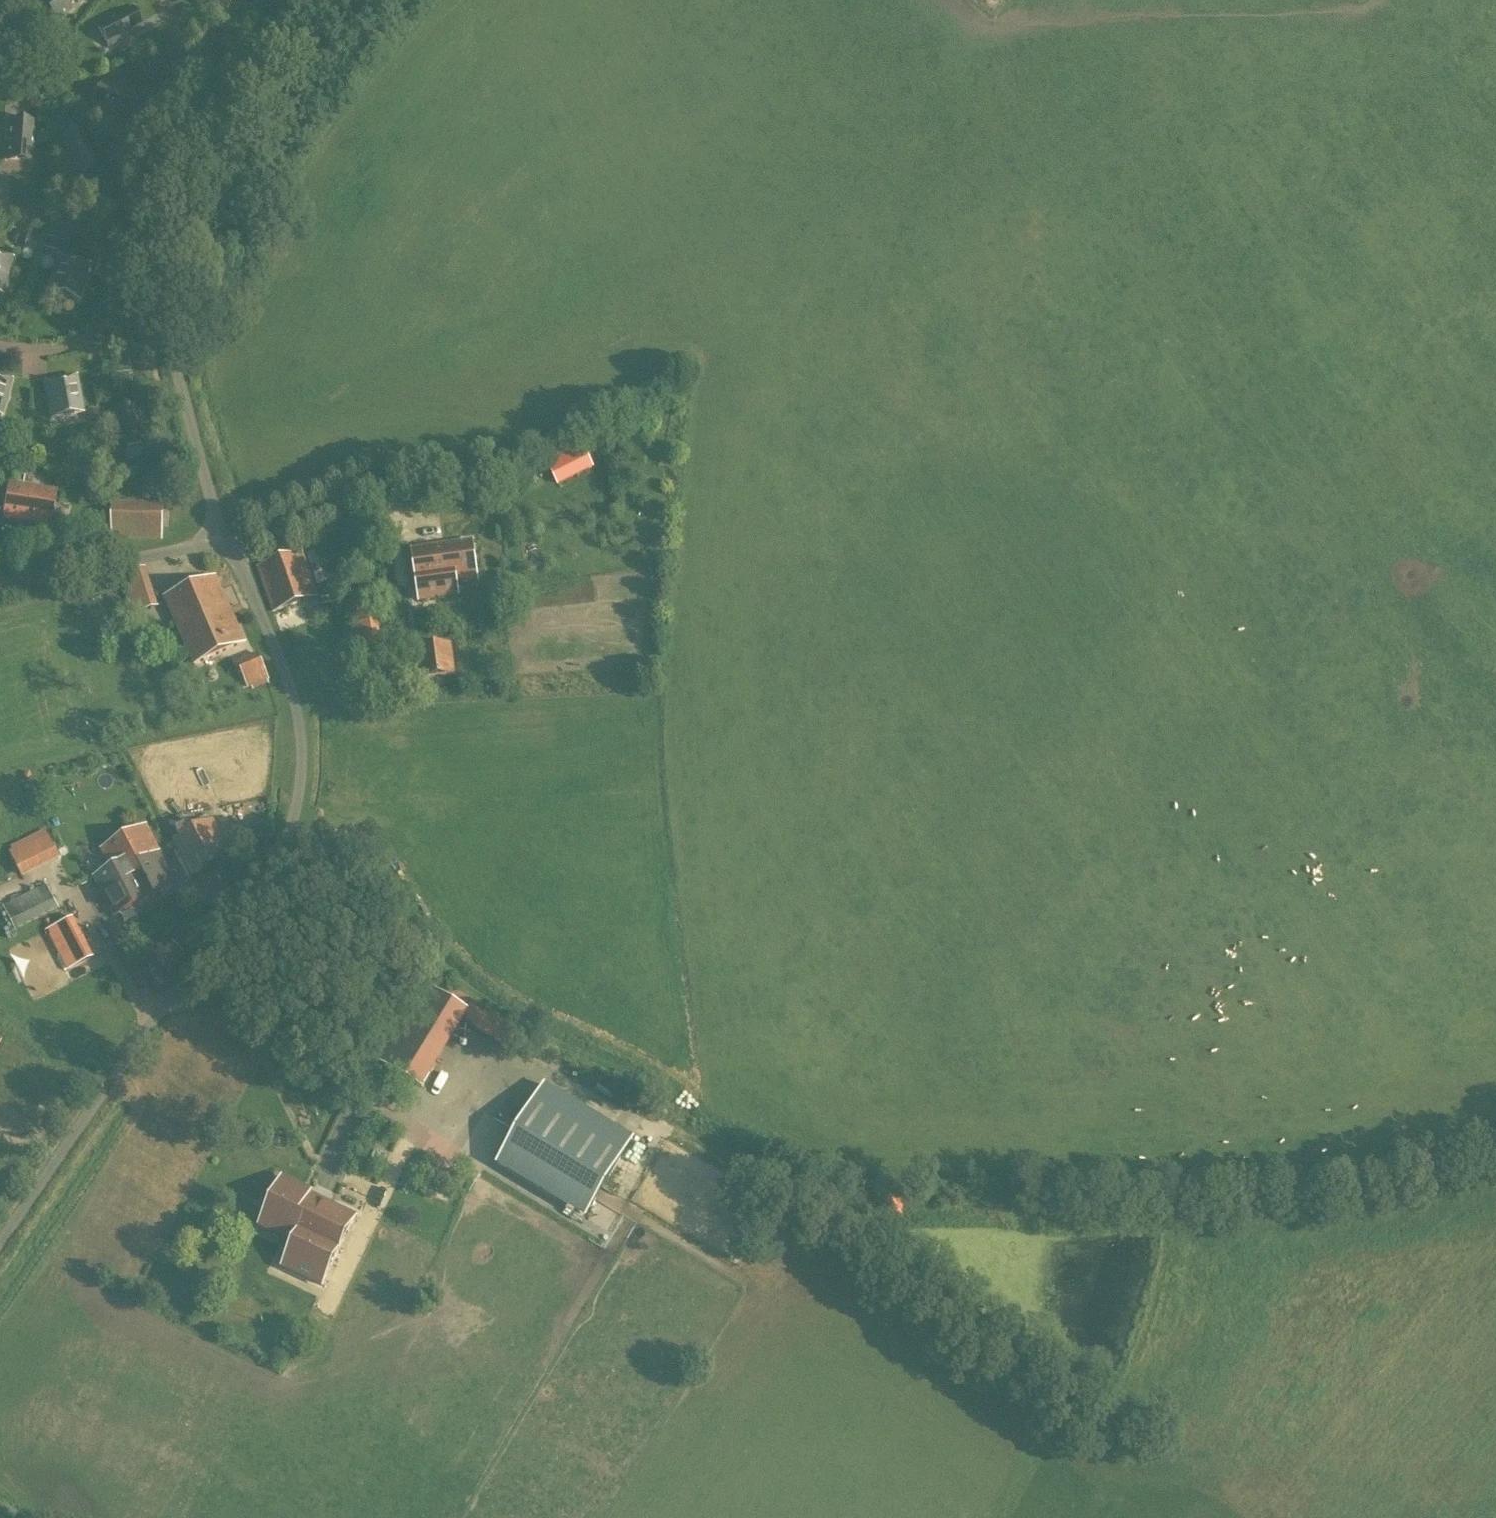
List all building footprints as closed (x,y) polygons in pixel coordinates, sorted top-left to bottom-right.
[(57,19),(81,0),(41,0),(57,19)] [(131,7),(97,25),(108,47),(143,29),(131,7)] [(9,120),(7,159),(32,160),(34,122),(9,120)] [(101,161),(82,127),(60,139),(79,173),(101,161)] [(2,294),(11,259),(0,256),(0,294),(2,294)] [(50,292),(78,300),(87,265),(59,257),(50,292)] [(129,371),(127,361),(117,362),(119,372),(129,371)] [(0,416),(10,381),(0,378),(0,416)] [(82,413),(75,378),(47,383),(53,418),(82,413)] [(114,411),(123,448),(147,443),(139,405),(114,411)] [(579,438),(543,457),(557,484),(593,466),(579,438)] [(9,486),(4,519),(50,526),(55,493),(9,486)] [(112,538),(163,540),(162,501),(112,500),(112,538)] [(413,551),(420,600),(459,595),(457,583),(478,580),(473,542),(413,551)] [(258,567),(274,613),(318,597),(302,553),(258,567)] [(151,610),(149,605),(139,572),(122,578),(134,616),(151,610)] [(217,577),(166,599),(195,666),(246,644),(217,577)] [(378,621),(355,624),(361,665),(384,661),(383,655),(398,653),(395,630),(380,632),(378,621)] [(417,648),(421,680),(456,675),(452,644),(417,648)] [(253,687),(268,680),(270,679),(258,653),(237,662),(249,689),(253,687)] [(173,840),(192,878),(232,859),(213,820),(173,840)] [(96,876),(105,894),(121,886),(120,884),(143,874),(138,865),(160,853),(147,827),(103,849),(114,869),(96,876)] [(10,853),(22,877),(60,858),(48,834),(10,853)] [(121,886),(105,894),(115,916),(176,886),(160,853),(138,865),(143,874),(120,884),(121,886)] [(59,909),(47,884),(4,906),(16,931),(59,909)] [(50,929),(70,969),(92,959),(71,919),(50,929)] [(504,1022),(426,975),(375,1061),(423,1090),(468,1015),(498,1033),(504,1022)] [(542,1087),(509,1141),(597,1194),(630,1140),(542,1087)] [(295,1241),(284,1265),(321,1282),(353,1214),(284,1181),(262,1226),(295,1241)]
